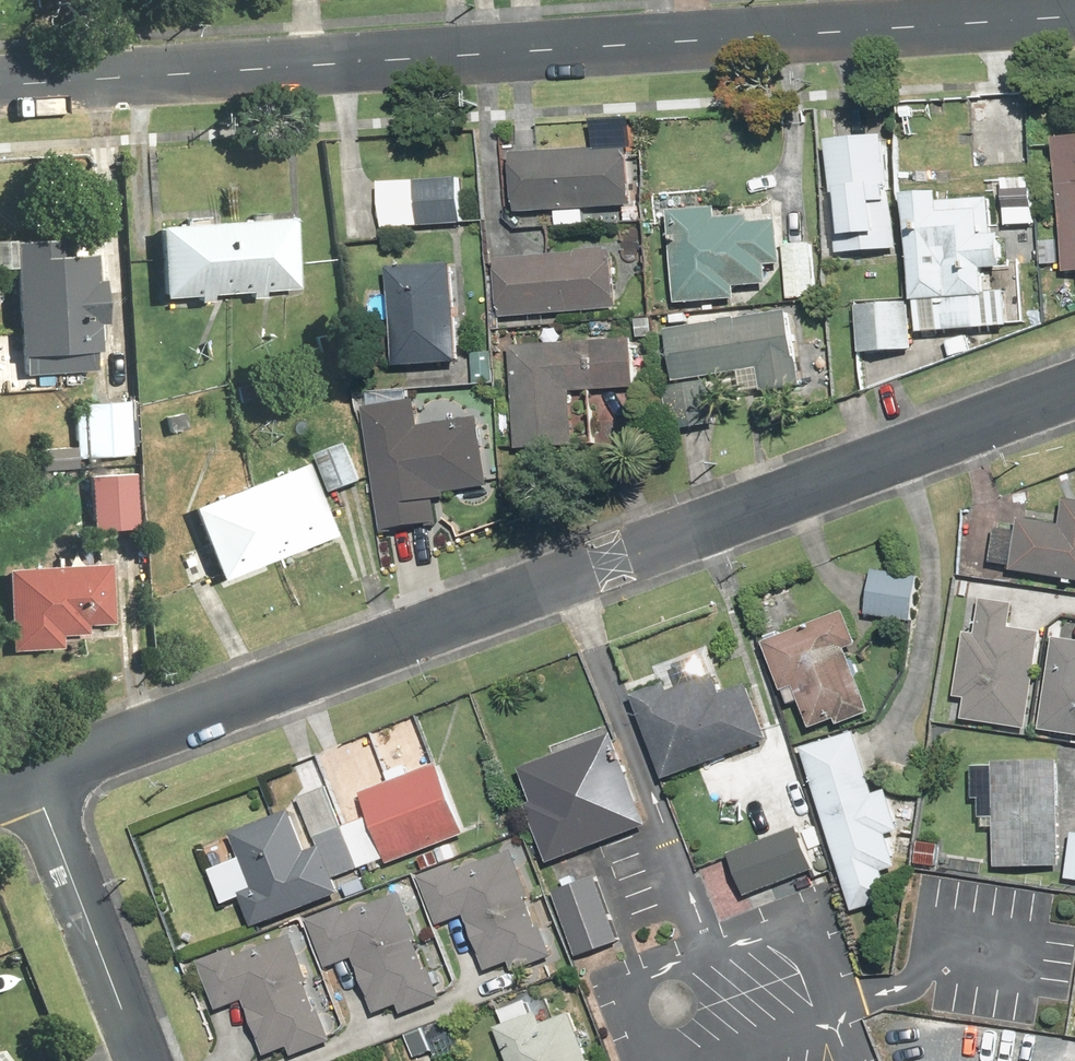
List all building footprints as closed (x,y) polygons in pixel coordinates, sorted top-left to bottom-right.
[(1058,263),(1059,273),(1074,272),(1074,135),(1049,137),(1056,241),(1036,242),(1038,265),(1058,263)] [(822,146),(830,254),(892,249),(884,141),(822,146)] [(628,149),(509,152),(511,215),(630,211),(628,149)] [(463,179),(419,180),(420,224),(464,223),(463,179)] [(1025,189),(995,188),(994,211),(1025,211),(1025,189)] [(905,302),(911,302),(914,335),(974,331),(971,297),(981,296),(979,274),(999,273),(996,235),(984,236),(981,200),(933,204),(932,195),(897,197),(905,302)] [(713,210),(665,210),(665,304),(730,304),(730,286),(762,286),(762,265),(776,265),(776,222),(746,222),(746,217),(713,217),(713,210)] [(248,214),(249,221),(210,223),(209,216),(186,217),(187,224),(149,226),(153,299),(190,297),(191,304),(206,303),(205,296),(243,294),(243,300),(260,299),(259,293),(293,291),(289,219),(271,220),(271,213),(248,214)] [(15,377),(89,374),(87,329),(93,329),(90,277),(84,278),(83,253),(38,255),(37,238),(0,240),(0,270),(1,270),(5,358),(0,358),(0,383),(15,383),(15,377)] [(812,245),(780,247),(783,300),(814,298),(812,245)] [(486,261),(492,322),(613,309),(607,248),(486,261)] [(448,264),(382,268),(388,368),(454,364),(448,264)] [(905,302),(852,307),(856,355),(910,350),(905,302)] [(781,311),(660,328),(667,383),(658,384),(663,419),(711,412),(706,379),(754,372),(757,392),(792,387),(781,311)] [(509,446),(565,447),(566,393),(631,394),(632,345),(511,342),(509,446)] [(484,495),(473,415),(416,423),(413,397),(360,404),(377,533),(436,525),(432,502),(484,495)] [(67,404),(69,448),(33,449),(34,473),(70,472),(69,459),(128,457),(126,402),(67,404)] [(361,479),(347,442),(311,456),(325,493),(361,479)] [(298,461),(272,471),(265,454),(245,462),(252,480),(183,508),(214,582),(328,534),(298,461)] [(130,474),(82,476),(85,532),(133,529),(130,474)] [(1014,520),(1007,570),(1074,578),(1074,500),(1058,498),(1055,525),(1014,520)] [(56,649),(55,636),(81,635),(80,626),(104,625),(102,565),(0,569),(0,577),(3,651),(56,649)] [(865,568),(862,617),(912,620),(915,572),(865,568)] [(976,598),(970,632),(960,630),(950,697),(960,698),(957,721),(1023,731),(1038,633),(1006,628),(1010,603),(976,598)] [(843,609),(806,621),(808,628),(786,635),(784,628),(757,637),(778,701),(795,696),(807,732),(866,713),(844,646),(854,643),(843,609)] [(1049,636),(1035,731),(1074,737),(1074,640),(1049,636)] [(766,737),(743,678),(715,688),(706,665),(628,695),(660,777),(766,737)] [(871,792),(851,729),(798,746),(848,910),(913,890),(881,788),(871,792)] [(526,800),(518,802),(540,862),(643,825),(609,732),(514,767),(526,800)] [(978,828),(991,828),(990,863),(1056,865),(1058,761),(992,760),(991,811),(978,811),(978,828)] [(342,823),(325,783),(294,796),(314,847),(305,850),(286,805),(197,842),(223,905),(236,899),(248,928),(335,892),(331,880),(360,868),(363,874),(462,833),(432,762),(356,793),(364,813),(342,823)] [(737,843),(753,888),(823,864),(808,819),(737,843)] [(1068,832),(1062,878),(1074,880),(1074,833),(1068,832)] [(914,839),(912,865),(945,867),(947,842),(914,839)] [(416,874),(435,925),(460,915),(481,969),(504,961),(507,969),(550,953),(507,840),(416,874)] [(617,939),(594,877),(547,894),(570,956),(617,939)] [(302,917),(322,967),(348,957),(371,1012),(394,1003),(397,1012),(442,994),(396,880),(302,917)] [(192,960),(213,1010),(239,999),(262,1056),(283,1047),(287,1057),(331,1039),(283,922),(192,960)] [(568,992),(542,1002),(538,992),(494,1008),(499,1022),(490,1025),(503,1060),(592,1060),(568,992)] [(441,1016),(401,1032),(411,1060),(452,1045),(441,1016)]
